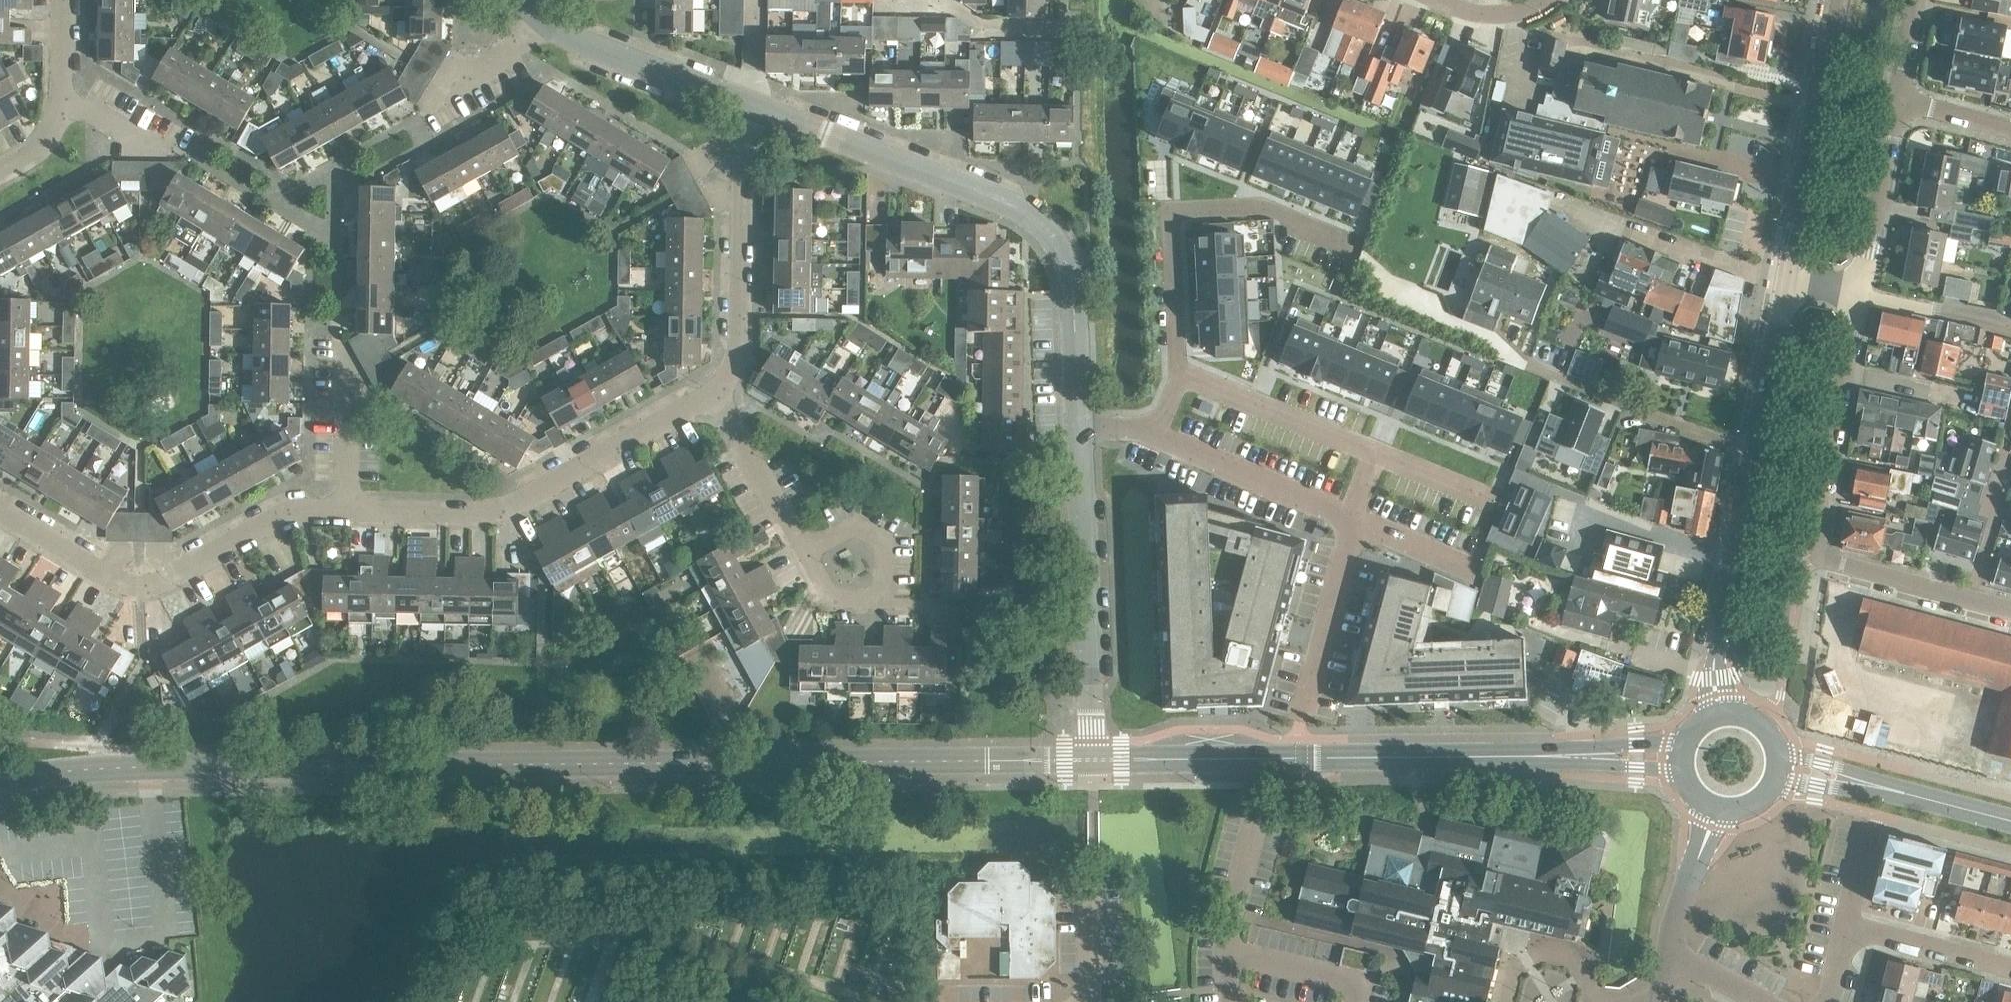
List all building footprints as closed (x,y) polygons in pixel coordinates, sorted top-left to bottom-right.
[(12,20),(12,10),(32,10),(32,0),(0,0),(0,20),(12,20)] [(100,13),(136,14),(137,0),(101,0),(100,13)] [(173,11),(185,4),(185,0),(173,0),(173,11)] [(394,14),(444,15),(444,0),(408,0),(408,8),(394,8),(394,14)] [(658,9),(695,9),(695,0),(654,0),(658,1),(658,9)] [(781,12),(781,0),(769,0),(769,12),(781,12)] [(781,12),(795,12),(795,0),(781,0),(781,12)] [(806,12),(806,0),(795,0),(795,12),(806,12)] [(818,12),(818,2),(818,0),(806,0),(806,12),(818,12)] [(829,12),(829,20),(841,20),(842,3),(842,0),(830,0),(829,12)] [(842,3),(842,13),(855,13),(855,0),(842,0),(842,3)] [(1009,18),(1046,19),(1047,0),(1009,0),(1009,18)] [(1259,0),(1229,0),(1223,16),(1233,20),(1240,2),(1256,9),(1259,0)] [(1271,32),(1284,0),(1263,0),(1271,3),(1262,28),(1271,32)] [(1271,32),(1283,36),(1293,12),(1305,17),(1312,0),(1284,0),(1271,32)] [(1343,62),(1365,6),(1350,0),(1345,0),(1333,29),(1343,32),(1333,58),(1343,62)] [(1661,0),(1611,0),(1610,7),(1607,7),(1605,16),(1608,17),(1607,20),(1646,28),(1651,3),(1660,5),(1661,0)] [(1680,8),(1707,13),(1710,0),(1681,0),(1680,8)] [(1969,10),(2010,18),(2010,5),(2003,3),(2003,0),(1971,0),(1969,10)] [(185,4),(173,11),(187,20),(193,9),(185,4)] [(1365,6),(1343,62),(1354,67),(1364,41),(1374,45),(1386,14),(1365,6)] [(1210,30),(1198,25),(1197,8),(1184,8),(1185,35),(1206,43),(1210,30)] [(695,9),(658,9),(657,34),(695,35),(695,9)] [(1738,21),(1735,35),(1768,41),(1773,18),(1727,9),(1725,18),(1738,21)] [(100,13),(100,37),(142,38),(142,30),(136,30),(136,14),(100,13)] [(444,15),(394,14),(394,25),(408,26),(407,40),(424,40),(414,57),(422,62),(435,41),(443,41),(444,15)] [(197,25),(211,34),(217,24),(203,15),(197,25)] [(360,15),(360,24),(371,24),(371,15),(360,15)] [(873,41),(885,42),(886,18),(873,17),(873,41)] [(885,42),(898,42),(898,18),(886,18),(885,42)] [(911,18),(911,42),(922,42),(922,33),(923,18),(911,18)] [(923,18),(922,33),(946,33),(946,19),(923,18)] [(946,33),(946,43),(958,43),(958,36),(958,19),(946,19),(946,33)] [(32,45),(32,30),(11,30),(12,20),(0,20),(0,45),(32,45)] [(1961,51),(1961,54),(1999,61),(1999,58),(2001,58),(2006,29),(1963,21),(1961,34),(1956,36),(1955,44),(1958,48),(1958,50),(1961,51)] [(721,35),(745,35),(745,23),(721,23),(721,35)] [(217,24),(211,34),(225,43),(232,32),(217,24)] [(817,75),(841,76),(841,39),(824,38),(824,30),(818,30),(817,38),(817,75)] [(1381,61),(1372,83),(1367,97),(1365,101),(1379,106),(1390,82),(1398,85),(1405,68),(1421,74),(1433,43),(1408,32),(1400,53),(1396,63),(1394,62),(1392,66),(1381,61)] [(1222,55),(1228,39),(1215,34),(1209,50),(1222,55)] [(1768,41),(1735,35),(1732,49),(1720,46),(1716,62),(1743,67),(1744,61),(1764,65),(1768,41)] [(1619,36),(1616,47),(1654,56),(1668,57),(1670,51),(1656,45),(1619,36)] [(1658,38),(1656,43),(1665,47),(1669,38),(1664,36),(1658,38)] [(142,38),(100,37),(100,62),(123,62),(123,74),(137,83),(143,72),(135,68),(135,63),(136,63),(136,45),(142,45),(142,38)] [(768,75),(793,75),(793,38),(768,38),(768,75)] [(793,75),(817,75),(817,38),(793,38),(793,75)] [(841,39),(841,76),(866,76),(866,39),(841,39)] [(1538,77),(1557,82),(1563,54),(1564,54),(1567,44),(1547,39),(1538,77)] [(238,50),(252,59),(259,48),(244,40),(238,50)] [(339,41),(324,49),(330,60),(345,52),(339,41)] [(1014,67),(1026,67),(1026,43),(1015,43),(1014,67)] [(1026,43),(1026,67),(1038,67),(1038,43),(1026,43)] [(1063,43),(1063,67),(1075,67),(1075,43),(1063,43)] [(1668,57),(1695,64),(1698,48),(1671,43),(1670,51),(1668,57)] [(1248,57),(1245,64),(1256,69),(1264,49),(1250,44),(1245,55),(1248,57)] [(1437,65),(1421,106),(1444,115),(1453,92),(1473,101),(1491,57),(1462,45),(1452,71),(1437,65)] [(1296,71),(1295,73),(1310,79),(1321,53),(1306,47),(1296,71)] [(1387,47),(1381,61),(1392,66),(1394,62),(1396,63),(1400,53),(1387,47)] [(259,48),(252,59),(267,67),(273,57),(259,48)] [(155,81),(176,93),(198,57),(191,53),(188,58),(173,49),(155,81)] [(330,60),(324,49),(309,58),(315,68),(330,60)] [(1603,136),(1607,123),(1620,126),(1620,129),(1622,129),(1623,127),(1636,130),(1635,132),(1638,133),(1638,130),(1652,134),(1651,136),(1653,137),(1654,134),(1667,137),(1667,140),(1669,141),(1669,138),(1683,141),(1682,144),(1684,144),(1685,142),(1700,145),(1714,89),(1698,85),(1699,83),(1697,82),(1696,85),(1683,82),(1683,79),(1681,79),(1681,81),(1667,78),(1668,76),(1666,75),(1665,78),(1652,74),(1652,72),(1650,71),(1650,74),(1636,71),(1637,68),(1635,68),(1634,70),(1621,67),(1621,65),(1619,64),(1618,67),(1564,54),(1563,54),(1557,82),(1554,96),(1548,95),(1545,108),(1542,120),(1536,118),(1504,111),(1492,162),(1592,186),(1592,184),(1608,188),(1619,140),(1603,136)] [(1999,61),(1961,54),(1960,57),(1956,57),(1954,70),(1949,72),(1948,80),(1951,84),(1951,86),(1955,87),(1956,91),(1965,93),(1968,90),(1994,94),(1999,65),(1998,65),(1999,61)] [(1359,78),(1372,83),(1381,61),(1368,56),(1359,78)] [(176,93),(197,106),(215,75),(201,66),(204,61),(198,57),(176,93)] [(946,73),(945,110),(953,110),(953,114),(969,115),(970,115),(971,60),(957,60),(957,73),(946,73)] [(9,125),(21,118),(11,101),(21,95),(16,87),(26,81),(17,65),(7,71),(3,64),(2,64),(0,61),(0,109),(9,125)] [(291,68),(283,63),(276,73),(290,82),(291,68)] [(291,68),(290,82),(305,74),(299,63),(291,68)] [(985,63),(971,63),(971,72),(985,72),(985,63)] [(369,64),(362,68),(387,112),(408,99),(404,92),(417,71),(409,66),(399,83),(391,68),(375,77),(369,64)] [(1274,80),(1274,81),(1289,88),(1290,85),(1295,73),(1296,71),(1280,65),(1274,80)] [(362,84),(348,92),(365,123),(387,112),(362,68),(356,72),(362,84)] [(1207,76),(1218,80),(1221,73),(1210,68),(1207,76)] [(872,109),(897,109),(897,72),(872,72),(872,109)] [(897,109),(921,110),(922,72),(897,72),(897,109)] [(921,110),(945,110),(946,73),(922,72),(921,110)] [(197,106),(217,118),(239,82),(232,78),(229,83),(215,75),(197,106)] [(1359,78),(1354,92),(1367,97),(1372,83),(1359,78)] [(239,82),(217,118),(239,131),(257,100),(242,91),(245,86),(239,82)] [(540,131),(547,135),(568,99),(547,86),(535,107),(524,100),(510,108),(516,118),(524,114),(528,117),(543,126),(540,131)] [(1234,93),(1245,97),(1248,90),(1237,86),(1234,93)] [(327,88),(320,91),(345,135),(365,123),(348,92),(333,100),(327,88)] [(1158,138),(1178,146),(1179,146),(1195,106),(1196,107),(1198,102),(1165,89),(1156,112),(1167,116),(1158,138)] [(1259,95),(1248,90),(1245,97),(1256,102),(1259,95)] [(321,107),(306,115),(324,147),(345,135),(320,91),(314,95),(321,107)] [(589,111),(568,99),(547,135),(542,143),(550,148),(558,135),(570,142),(589,111)] [(976,143),(1001,143),(1001,106),(976,106),(976,143)] [(1001,143),(1025,144),(1026,107),(1001,106),(1001,143)] [(1199,154),(1215,115),(1214,114),(1196,107),(1195,106),(1179,146),(1178,146),(1177,148),(1199,157),(1200,155),(1199,154)] [(1025,144),(1050,144),(1050,107),(1026,107),(1025,144)] [(1050,107),(1050,144),(1074,144),(1075,107),(1050,107)] [(1302,120),(1305,113),(1294,108),(1291,116),(1302,120)] [(9,125),(0,109),(0,130),(9,125)] [(1216,110),(1214,114),(1215,115),(1199,154),(1200,155),(1219,162),(1237,118),(1216,110)] [(581,156),(588,160),(609,124),(589,111),(570,142),(585,151),(581,156)] [(289,118),(282,122),(303,158),(324,147),(306,115),(291,123),(289,118)] [(1322,128),(1325,121),(1314,116),(1311,124),(1322,128)] [(1258,127),(1237,118),(1219,162),(1240,171),(1258,127)] [(1325,121),(1322,128),(1333,133),(1336,125),(1325,121)] [(303,158),(282,122),(266,130),(254,123),(241,145),(259,156),(269,150),(281,170),(303,158)] [(597,158),(612,167),(630,136),(609,124),(588,160),(594,164),(597,158)] [(503,125),(481,137),(501,174),(508,170),(505,165),(520,156),(503,125)] [(1364,139),(1367,132),(1356,127),(1353,134),(1364,139)] [(1255,177),(1276,185),(1293,141),(1272,133),(1255,177)] [(623,194),(629,184),(651,148),(630,136),(612,167),(621,173),(612,188),(623,194)] [(481,137),(460,149),(478,180),(492,172),(495,177),(501,174),(481,137)] [(1296,193),(1313,149),(1293,141),(1276,185),(1296,193)] [(651,148),(629,184),(635,188),(639,183),(653,192),(661,178),(671,195),(679,191),(667,169),(672,161),(651,148)] [(460,149),(439,160),(459,197),(461,198),(467,195),(463,188),(478,180),(460,149)] [(1313,149),(1296,193),(1316,201),(1333,157),(1313,149)] [(1929,155),(1924,180),(1955,186),(1958,171),(1985,178),(1990,161),(1961,154),(1947,151),(1945,159),(1929,155)] [(1336,209),(1353,165),(1333,157),(1316,201),(1336,209)] [(459,197),(439,160),(417,172),(435,204),(450,195),(453,201),(459,197)] [(1336,209),(1356,218),(1362,205),(1373,210),(1382,187),(1371,182),(1374,174),(1353,165),(1336,209)] [(1700,197),(1731,204),(1737,179),(1678,165),(1670,197),(1699,204),(1700,197)] [(1446,209),(1471,215),(1482,172),(1456,166),(1446,209)] [(1994,195),(2010,198),(2010,170),(1999,168),(1994,195)] [(361,189),(361,214),(403,215),(403,207),(397,207),(398,190),(397,190),(397,185),(405,180),(399,170),(385,178),(385,190),(361,189)] [(112,173),(90,185),(111,222),(117,219),(114,213),(130,205),(128,202),(141,203),(141,191),(141,181),(116,181),(112,173)] [(174,219),(180,223),(202,187),(180,174),(176,182),(151,181),(151,191),(170,191),(162,205),(177,214),(174,219)] [(545,194),(554,189),(554,175),(539,183),(545,194)] [(554,175),(554,189),(562,194),(568,183),(554,175)] [(1498,175),(1485,231),(1525,247),(1567,274),(1590,239),(1549,212),(1554,196),(1498,175)] [(1955,186),(1924,180),(1919,207),(1950,213),(1955,186)] [(90,185),(69,197),(87,229),(101,220),(104,226),(111,222),(90,185)] [(202,233),(204,230),(222,199),(202,187),(180,223),(187,227),(188,225),(202,233)] [(529,189),(514,197),(520,207),(535,199),(529,189)] [(572,200),(587,209),(593,198),(579,190),(572,200)] [(777,202),(777,216),(819,217),(819,210),(813,210),(813,192),(777,191),(777,202)] [(849,202),(849,209),(861,209),(862,193),(850,192),(849,202)] [(69,197),(48,209),(69,245),(75,242),(72,237),(87,229),(69,197)] [(520,207),(514,197),(500,205),(506,216),(520,207)] [(593,198),(587,209),(601,217),(607,207),(593,198)] [(215,244),(221,248),(243,212),(222,199),(204,230),(218,239),(215,244)] [(662,238),(662,245),(704,245),(705,221),(696,220),(684,199),(676,204),(685,220),(669,220),(668,238),(662,238)] [(1641,200),(1635,216),(1670,229),(1676,212),(1641,200)] [(48,209),(27,220),(45,252),(59,244),(62,249),(69,245),(48,209)] [(231,246),(245,255),(264,224),(243,212),(221,248),(228,252),(231,246)] [(487,212),(472,220),(478,231),(493,223),(487,212)] [(1954,213),(1952,225),(1973,229),(1991,233),(1993,220),(1954,213)] [(361,214),(361,238),(397,239),(397,222),(403,222),(403,215),(361,214)] [(777,216),(776,240),(812,241),(813,224),(819,224),(819,217),(777,216)] [(6,232),(27,269),(37,286),(43,283),(30,260),(45,252),(27,220),(6,232)] [(478,231),(472,220),(458,228),(464,239),(478,231)] [(257,281),(263,272),(284,236),(264,224),(245,255),(257,262),(249,276),(257,281)] [(1197,238),(1198,260),(1236,258),(1236,259),(1246,259),(1245,235),(1235,236),(1234,224),(1210,225),(1211,237),(1197,238)] [(1952,225),(1949,241),(1957,242),(1970,245),(1971,243),(1973,229),(1952,225)] [(848,226),(848,242),(860,242),(860,226),(848,226)] [(902,276),(934,277),(935,242),(935,227),(903,226),(903,242),(889,241),(889,226),(867,226),(867,252),(887,252),(887,276),(902,276)] [(994,231),(985,230),(985,243),(994,243),(994,231)] [(1910,256),(1941,262),(1953,264),(1957,242),(1949,241),(1945,240),(1946,236),(1914,230),(1910,256)] [(6,232),(0,235),(0,277),(17,267),(20,272),(27,269),(6,232)] [(448,234),(434,242),(445,249),(454,244),(448,234)] [(1989,244),(2010,249),(2010,238),(1991,234),(1991,235),(1989,244)] [(284,236),(263,272),(269,276),(272,271),(287,280),(292,282),(292,292),(304,292),(304,276),(294,269),(306,249),(284,236)] [(361,238),(360,262),(402,263),(403,255),(397,255),(397,239),(361,238)] [(776,240),(776,264),(818,265),(818,258),(812,258),(812,241),(776,240)] [(1632,309),(1638,291),(1653,253),(1620,240),(1612,260),(1619,262),(1612,278),(1604,273),(1595,294),(1632,309)] [(140,256),(140,243),(140,242),(130,242),(126,245),(134,260),(140,256)] [(445,249),(434,242),(433,258),(445,259),(445,249)] [(860,242),(848,242),(848,259),(860,259),(860,242)] [(952,242),(935,242),(934,277),(952,277),(952,242)] [(973,277),(973,267),(973,243),(969,243),(960,242),(952,242),(952,277),(973,277)] [(985,243),(978,243),(973,243),(973,267),(1007,268),(1007,243),(994,243),(985,243)] [(668,252),(668,269),(704,270),(704,245),(662,245),(662,252),(668,252)] [(1512,273),(1518,258),(1491,247),(1463,320),(1495,332),(1502,313),(1531,324),(1546,286),(1512,273)] [(99,250),(83,259),(89,269),(90,269),(105,261),(99,250)] [(620,252),(620,268),(632,268),(632,252),(620,252)] [(119,253),(105,261),(110,271),(125,263),(119,253)] [(165,263),(179,272),(185,262),(171,253),(165,263)] [(1661,324),(1665,311),(1674,290),(1670,288),(1680,264),(1653,253),(1638,291),(1647,295),(1644,304),(1655,308),(1650,321),(1661,324)] [(1941,262),(1910,256),(1905,281),(1936,287),(1941,262)] [(1236,259),(1236,258),(1198,260),(1199,282),(1237,280),(1237,279),(1236,259)] [(110,271),(105,261),(90,269),(95,279),(110,271)] [(185,262),(179,272),(194,281),(200,270),(185,262)] [(360,262),(360,286),(396,287),(396,270),(402,270),(402,263),(360,262)] [(776,264),(776,288),(812,289),(812,272),(818,272),(818,265),(776,264)] [(1276,266),(1268,266),(1269,278),(1277,278),(1276,266)] [(972,292),(1003,292),(1007,292),(1007,268),(973,267),(973,277),(972,292)] [(632,268),(620,268),(619,285),(631,286),(632,268)] [(662,285),(662,293),(704,294),(704,270),(668,269),(668,286),(662,285)] [(433,271),(432,287),(444,288),(445,271),(433,271)] [(1704,302),(1693,330),(1692,333),(1733,345),(1745,281),(1716,271),(1710,288),(1704,302)] [(848,273),(847,290),(860,290),(860,274),(848,273)] [(79,275),(65,283),(77,290),(85,285),(79,275)] [(204,287),(212,292),(224,286),(224,285),(210,277),(204,287)] [(1947,278),(1943,297),(1969,302),(1973,283),(1947,278)] [(1200,303),(1248,301),(1247,279),(1237,279),(1237,280),(1199,282),(1200,303)] [(77,290),(65,283),(64,299),(76,299),(77,290)] [(224,286),(212,292),(212,301),(224,301),(224,286)] [(360,286),(360,310),(402,311),(402,303),(396,303),(396,287),(360,286)] [(444,288),(432,287),(432,304),(444,304),(444,288)] [(812,289),(776,288),(775,313),(811,314),(811,313),(817,313),(818,306),(812,306),(812,289)] [(1269,288),(1270,300),(1278,299),(1277,288),(1269,288)] [(860,290),(847,290),(847,307),(859,307),(860,290)] [(1673,323),(1679,325),(1689,296),(1674,290),(1665,311),(1671,313),(1667,324),(1672,326),(1673,323)] [(972,292),(972,312),(1022,312),(1022,303),(1010,303),(1010,292),(1007,292),(1003,292),(972,292)] [(1010,303),(1022,303),(1022,292),(1010,292),(1010,303)] [(667,300),(667,317),(703,317),(704,294),(662,293),(662,300),(667,300)] [(1679,325),(1693,330),(1704,302),(1689,296),(1679,325)] [(619,297),(619,307),(631,314),(631,298),(619,297)] [(1278,299),(1270,300),(1271,312),(1278,311),(1278,299)] [(38,327),(38,319),(32,319),(32,302),(0,301),(0,326),(38,327)] [(1199,326),(1201,326),(1201,325),(1249,323),(1248,301),(1200,303),(1198,303),(1199,326)] [(1348,316),(1351,309),(1340,304),(1337,312),(1348,316)] [(250,323),(250,330),(292,331),(292,306),(257,305),(256,323),(250,323)] [(631,314),(619,307),(611,311),(616,322),(631,314)] [(1623,329),(1620,336),(1643,345),(1648,332),(1651,323),(1652,322),(1614,308),(1608,323),(1623,329)] [(1351,309),(1348,316),(1359,321),(1362,313),(1351,309)] [(64,310),(64,327),(76,327),(76,310),(64,310)] [(402,311),(360,310),(359,335),(368,335),(380,357),(389,352),(380,335),(395,336),(396,318),(413,318),(416,311),(402,311)] [(1010,323),(1022,323),(1022,312),(972,312),(972,332),(987,332),(987,333),(1010,333),(1010,323)] [(1337,312),(1332,324),(1343,328),(1348,316),(1337,312)] [(212,313),(211,330),(223,330),(224,313),(212,313)] [(1912,318),(1888,314),(1885,313),(1879,342),(1907,347),(1903,362),(1916,365),(1927,318),(1913,315),(1912,318)] [(601,317),(586,325),(592,336),(606,327),(601,317)] [(661,333),(661,341),(703,341),(703,317),(667,317),(667,334),(661,333)] [(1302,372),(1318,332),(1319,332),(1321,328),(1299,319),(1296,328),(1285,323),(1275,346),(1287,351),(1281,363),(1302,372)] [(794,332),(817,332),(817,320),(794,320),(794,332)] [(817,320),(817,332),(834,333),(835,321),(817,320)] [(1380,321),(1377,328),(1388,333),(1391,325),(1380,321)] [(1920,372),(1936,376),(1948,322),(1940,321),(1935,344),(1926,342),(1920,372)] [(1948,322),(1936,376),(1954,379),(1960,349),(1962,341),(1972,343),(1972,344),(1983,346),(1983,348),(2000,352),(2003,339),(1986,335),(1987,330),(1975,328),(1957,325),(1957,324),(1948,322)] [(1010,323),(1010,333),(1022,334),(1022,333),(1022,323),(1010,323)] [(1249,323),(1201,325),(1201,326),(1202,347),(1216,347),(1217,359),(1246,357),(1245,345),(1250,345),(1249,323)] [(1656,372),(1656,373),(1721,390),(1730,355),(1665,339),(1665,340),(1656,337),(1658,325),(1651,323),(1648,332),(1639,367),(1656,372)] [(592,336),(586,325),(571,333),(577,344),(592,336)] [(852,335),(866,344),(873,334),(858,325),(852,335)] [(32,350),(32,334),(38,334),(38,327),(0,326),(0,350),(32,350)] [(76,327),(64,327),(64,344),(76,344),(76,327)] [(223,330),(211,330),(211,347),(223,347),(223,330)] [(256,338),(256,354),(292,355),(292,331),(250,330),(250,337),(256,338)] [(1323,380),(1322,380),(1337,345),(1339,340),(1319,332),(1318,332),(1302,372),(1301,374),(1321,382),(1323,383),(1323,380)] [(1021,348),(1022,334),(1010,333),(987,333),(987,348),(1021,348)] [(873,334),(866,344),(881,353),(887,343),(873,334)] [(457,349),(472,358),(478,347),(463,339),(457,349)] [(559,340),(544,348),(550,359),(564,351),(559,340)] [(703,341),(661,341),(661,348),(667,348),(667,366),(667,371),(659,375),(665,386),(679,378),(679,366),(703,366),(703,341)] [(1342,388),(1362,396),(1380,352),(1359,343),(1356,352),(1357,353),(1342,388)] [(1337,345),(1322,380),(1323,380),(1342,388),(1357,353),(1356,352),(1337,345)] [(1580,345),(1578,349),(1591,354),(1593,349),(1580,345)] [(478,347),(472,358),(486,366),(492,356),(478,347)] [(550,359),(544,348),(529,356),(535,367),(550,359)] [(1021,348),(987,348),(987,365),(1021,365),(1021,348)] [(37,375),(37,367),(31,367),(32,350),(0,350),(0,374),(37,375)] [(893,360),(908,369),(914,359),(900,350),(893,360)] [(1577,351),(1569,374),(1596,384),(1600,372),(1587,367),(1591,356),(1577,351)] [(611,355),(604,359),(625,395),(647,383),(629,352),(614,360),(611,355)] [(756,386),(777,399),(799,363),(803,356),(797,352),(790,364),(775,355),(756,386)] [(1380,352),(1362,396),(1383,404),(1389,391),(1400,396),(1409,373),(1398,369),(1401,360),(1380,352)] [(249,371),(249,378),(291,379),(292,355),(256,354),(255,371),(249,371)] [(1472,367),(1475,360),(1464,355),(1461,362),(1472,367)] [(63,358),(63,375),(75,375),(75,358),(63,358)] [(601,367),(586,375),(604,407),(625,395),(604,359),(598,362),(601,367)] [(914,359),(908,369),(922,378),(928,368),(914,359)] [(1486,364),(1475,360),(1472,367),(1483,371),(1486,364)] [(211,361),(211,378),(223,378),(223,361),(211,361)] [(392,394),(414,407),(435,371),(429,368),(426,373),(411,363),(403,377),(394,361),(385,365),(396,389),(392,394)] [(496,372),(510,381),(511,367),(502,362),(496,372)] [(511,367),(510,381),(525,373),(519,362),(511,367)] [(1913,378),(1916,365),(1903,362),(1901,375),(1913,378)] [(777,399),(798,411),(816,380),(802,372),(806,367),(799,363),(777,399)] [(414,407),(435,420),(453,389),(439,380),(446,368),(440,365),(435,371),(414,407)] [(987,381),(1021,381),(1021,365),(987,365),(987,381)] [(1506,366),(1503,373),(1514,378),(1517,370),(1506,366)] [(586,375),(576,381),(566,368),(557,373),(563,382),(583,419),(591,414),(593,418),(604,411),(602,408),(604,407),(586,375)] [(1406,413),(1426,422),(1441,387),(1442,387),(1445,378),(1424,369),(1420,378),(1409,373),(1400,396),(1411,401),(1406,413)] [(0,374),(0,399),(31,399),(31,382),(37,382),(37,375),(0,374)] [(828,410),(848,422),(866,391),(852,383),(855,378),(849,374),(846,379),(828,410)] [(75,375),(63,375),(63,392),(75,392),(75,375)] [(967,375),(955,375),(955,376),(967,384),(967,375)] [(1984,392),(2010,398),(2010,380),(1988,375),(1984,392)] [(223,378),(211,378),(211,395),(223,395),(223,378)] [(291,379),(249,378),(249,385),(255,386),(255,403),(291,404),(291,379)] [(936,392),(946,398),(955,384),(945,378),(936,392)] [(798,411),(819,424),(827,410),(828,410),(846,379),(845,379),(840,387),(834,384),(831,389),(816,380),(798,411)] [(987,397),(1021,397),(1021,395),(1021,381),(987,381),(987,397)] [(583,419),(563,382),(556,386),(559,391),(544,399),(561,431),(583,419)] [(955,384),(946,398),(957,405),(965,390),(955,384)] [(1461,395),(1446,430),(1465,438),(1466,438),(1484,394),(1464,385),(1460,394),(1461,395)] [(1426,422),(1446,430),(1461,395),(1460,394),(1442,387),(1441,387),(1426,422)] [(435,420),(455,432),(477,396),(470,392),(467,397),(453,389),(435,420)] [(848,422),(868,435),(890,399),(884,395),(881,400),(866,391),(848,422)] [(1858,442),(1871,445),(1881,395),(1861,391),(1857,419),(1863,421),(1858,442)] [(1984,392),(1979,414),(2006,420),(2010,400),(2010,398),(1984,392)] [(868,435),(889,447),(907,416),(893,408),(896,403),(900,397),(893,393),(890,399),(868,435)] [(1487,449),(1488,447),(1487,446),(1501,411),(1502,411),(1505,402),(1484,394),(1466,438),(1465,438),(1464,440),(1486,448),(1487,449)] [(1881,395),(1871,445),(1868,460),(1888,464),(1890,452),(1889,452),(1881,450),(1887,426),(1895,428),(1901,399),(1881,395)] [(455,432),(476,444),(494,413),(480,405),(483,400),(477,396),(455,432)] [(986,413),(1020,413),(1021,397),(987,397),(986,413)] [(1920,403),(1901,399),(1895,428),(1915,432),(1920,403)] [(1596,434),(1605,413),(1577,402),(1569,422),(1550,414),(1535,451),(1555,459),(1560,446),(1586,456),(1581,469),(1597,476),(1611,440),(1596,434)] [(1920,403),(1915,432),(1913,437),(1936,442),(1942,408),(1920,403)] [(63,404),(62,420),(74,413),(75,404),(63,404)] [(211,406),(211,415),(222,422),(223,406),(211,406)] [(1501,411),(1487,446),(1488,447),(1507,455),(1512,442),(1524,447),(1533,424),(1502,411),(1501,411)] [(74,413),(62,420),(76,428),(82,418),(74,413)] [(476,444),(496,457),(518,421),(511,417),(508,422),(494,413),(476,444)] [(986,430),(1020,430),(1020,413),(986,413),(986,430)] [(889,447),(909,459),(931,423),(934,418),(928,414),(925,420),(922,425),(907,416),(889,447)] [(222,422),(211,415),(202,420),(208,430),(222,422)] [(267,432),(260,436),(281,473),(303,461),(291,440),(302,434),(302,418),(290,418),(290,427),(285,430),(285,429),(270,438),(267,432)] [(518,421),(496,457),(518,470),(530,449),(540,455),(554,448),(548,437),(540,441),(536,439),(521,430),(524,425),(518,421)] [(2002,433),(2004,425),(1995,422),(1992,430),(2002,433)] [(931,423),(909,459),(931,472),(950,441),(935,432),(938,427),(931,423)] [(3,468),(25,432),(18,428),(15,433),(0,424),(0,466),(3,468)] [(87,435),(102,443),(108,433),(93,424),(87,435)] [(192,425),(177,434),(183,444),(197,436),(192,425)] [(986,452),(1020,452),(1020,430),(986,430),(986,452)] [(3,468),(23,480),(42,450),(28,441),(31,436),(25,432),(3,468)] [(1655,432),(1648,471),(1685,479),(1683,485),(1716,492),(1723,454),(1679,445),(1677,443),(1678,437),(1655,432)] [(108,433),(102,443),(116,452),(122,441),(108,433)] [(183,444),(177,434),(162,442),(168,452),(183,444)] [(257,445),(242,453),(260,484),(281,473),(260,436),(254,440),(257,445)] [(1960,479),(1985,486),(1997,445),(1971,438),(1968,450),(1956,447),(1948,474),(1960,478),(1960,479)] [(687,447),(675,454),(707,512),(710,510),(705,502),(724,491),(707,460),(697,465),(687,447)] [(23,480),(44,493),(66,457),(59,453),(56,458),(42,450),(23,480)] [(225,456),(218,459),(239,496),(260,484),(242,453),(228,461),(225,456)] [(673,479),(664,483),(681,515),(700,505),(704,513),(707,512),(675,454),(663,461),(673,479)] [(1937,458),(1921,455),(1918,475),(1934,478),(1937,458)] [(44,493),(64,505),(83,474),(69,466),(72,461),(66,457),(44,493)] [(1898,457),(1896,466),(1908,467),(1909,459),(1898,457)] [(215,468),(200,476),(218,508),(239,496),(218,459),(212,463),(215,468)] [(1607,463),(1598,486),(1607,490),(1616,467),(1607,463)] [(1548,499),(1543,497),(1550,482),(1515,469),(1509,484),(1518,488),(1509,508),(1511,509),(1539,521),(1548,499)] [(645,470),(633,477),(665,535),(669,533),(664,524),(681,515),(664,483),(655,488),(645,470)] [(1889,477),(1859,470),(1858,476),(1855,475),(1852,489),(1855,489),(1854,495),(1862,496),(1886,501),(1888,491),(1910,495),(1912,483),(1919,485),(1921,476),(1891,471),(1889,477)] [(64,505),(85,518),(107,482),(100,478),(97,483),(83,474),(64,505)] [(183,479),(177,483),(197,519),(218,508),(200,476),(186,484),(183,479)] [(631,502),(622,507),(639,538),(644,548),(645,547),(665,535),(633,477),(621,484),(631,502)] [(944,477),(944,503),(980,503),(980,486),(986,486),(986,479),(980,479),(980,478),(944,477)] [(1016,480),(1016,495),(1028,495),(1028,478),(1016,478),(1016,480)] [(1960,485),(1936,478),(1932,492),(1936,493),(1956,499),(1960,485)] [(107,482),(85,518),(106,531),(111,523),(136,523),(136,514),(117,513),(125,500),(110,491),(113,485),(107,482)] [(197,519),(177,483),(170,486),(173,491),(158,500),(165,514),(146,514),(146,523),(171,524),(175,531),(197,519)] [(1677,488),(1674,503),(1670,502),(1668,513),(1666,525),(1673,524),(1687,527),(1687,530),(1693,531),(1692,535),(1707,538),(1715,496),(1677,488)] [(1958,512),(1962,500),(1956,499),(1936,493),(1932,504),(1958,512)] [(603,494),(591,500),(623,559),(626,557),(621,548),(639,538),(622,507),(613,511),(603,494)] [(1164,663),(1166,709),(1200,708),(1200,709),(1230,707),(1259,705),(1277,645),(1282,628),(1286,616),(1285,616),(1293,587),(1294,587),(1302,559),(1301,558),(1306,543),(1290,538),(1291,538),(1265,531),(1266,526),(1203,509),(1202,495),(1186,496),(1186,497),(1157,498),(1158,514),(1157,514),(1158,543),(1159,543),(1160,574),(1161,603),(1162,603),(1163,633),(1162,634),(1163,663),(1164,663)] [(1862,496),(1860,508),(1884,512),(1886,501),(1862,496)] [(589,525),(580,530),(598,561),(616,551),(621,560),(623,559),(591,500),(579,507),(589,525)] [(1659,500),(1657,511),(1668,513),(1670,502),(1659,500)] [(944,503),(943,527),(985,527),(986,520),(979,519),(980,503),(944,503)] [(1907,505),(1905,517),(1916,519),(1926,522),(1929,510),(1907,505)] [(1511,509),(1503,529),(1493,525),(1486,542),(1488,543),(1518,557),(1525,542),(1531,544),(1541,521),(1539,521),(1511,509)] [(1016,510),(1015,527),(1027,527),(1028,510),(1016,510)] [(1666,525),(1668,513),(1657,511),(1655,523),(1666,525)] [(1850,515),(1847,532),(1902,543),(1904,535),(1897,534),(1893,536),(1884,534),(1886,522),(1850,515)] [(562,517),(549,524),(586,591),(588,590),(583,580),(602,570),(598,561),(580,530),(571,535),(562,517)] [(1934,550),(1975,562),(1982,537),(1981,537),(1985,524),(1957,517),(1954,528),(1942,525),(1934,550)] [(1904,535),(1902,543),(1915,546),(1917,546),(1925,548),(1930,522),(1926,522),(1916,519),(1912,537),(1904,535)] [(586,591),(549,524),(537,531),(547,548),(537,554),(560,594),(560,593),(579,583),(584,592),(586,591)] [(943,527),(943,551),(979,552),(979,534),(985,534),(985,527),(943,527)] [(1027,527),(1015,527),(1015,544),(1027,544),(1027,527)] [(1915,546),(1902,543),(1847,532),(1843,549),(1879,556),(1882,544),(1891,545),(1894,550),(1913,554),(1915,546)] [(1596,555),(1590,579),(1661,599),(1668,574),(1656,571),(1663,546),(1621,535),(1614,559),(1596,555)] [(690,568),(703,593),(708,591),(705,585),(709,583),(711,586),(742,568),(738,561),(756,551),(748,536),(690,568)] [(1546,544),(1538,562),(1556,569),(1564,551),(1546,544)] [(943,551),(943,575),(979,575),(985,575),(985,568),(979,567),(979,552),(943,551)] [(360,578),(351,577),(350,613),(350,623),(374,624),(374,617),(375,557),(361,557),(360,578)] [(389,558),(375,557),(374,617),(398,618),(398,614),(399,578),(389,578),(389,558)] [(8,563),(0,558),(0,577),(8,563)] [(409,578),(399,578),(398,614),(422,615),(423,558),(409,558),(409,578)] [(423,558),(422,615),(422,624),(446,625),(447,579),(437,579),(437,558),(423,558)] [(684,570),(677,558),(665,565),(672,577),(684,570)] [(1015,558),(1015,575),(1027,575),(1027,558),(1015,558)] [(457,579),(447,579),(446,625),(470,625),(471,559),(457,559),(457,579)] [(485,559),(471,559),(470,625),(494,625),(494,616),(494,580),(485,580),(485,559)] [(2002,559),(1994,584),(2010,589),(2010,562),(2002,559)] [(19,593),(10,588),(20,570),(8,563),(0,577),(0,624),(19,593)] [(703,593),(713,611),(772,579),(766,568),(747,578),(742,568),(711,586),(709,583),(705,585),(708,591),(703,593)] [(282,591),(270,597),(292,638),(314,625),(300,599),(312,593),(306,570),(279,585),(282,591)] [(337,571),(306,570),(312,593),(317,613),(350,613),(351,577),(337,577),(337,571)] [(1361,648),(1346,706),(1420,703),(1420,704),(1450,703),(1450,702),(1480,701),(1480,702),(1510,701),(1510,700),(1526,700),(1524,640),(1491,641),(1491,642),(1423,645),(1433,610),(1447,613),(1446,617),(1470,623),(1478,593),(1479,592),(1435,573),(1434,575),(1435,575),(1432,588),(1381,574),(1377,590),(1376,590),(1369,618),(1370,619),(1362,648),(1361,648)] [(508,580),(494,580),(494,616),(519,616),(519,600),(531,600),(532,574),(508,574),(508,580)] [(979,575),(943,575),(943,599),(979,600),(979,591),(1004,591),(1005,575),(985,575),(979,575)] [(1027,575),(1015,575),(1015,592),(1027,592),(1027,575)] [(1479,609),(1502,618),(1512,582),(1488,575),(1479,609)] [(1661,600),(1589,580),(1576,576),(1563,625),(1609,637),(1616,613),(1641,621),(1654,624),(1661,600)] [(713,611),(723,629),(732,624),(734,627),(765,609),(761,602),(779,591),(772,579),(713,611)] [(17,642),(50,588),(38,580),(27,598),(19,593),(0,624),(0,632),(17,642)] [(251,584),(239,591),(267,640),(264,642),(269,651),(292,638),(270,597),(261,602),(251,584)] [(17,642),(38,655),(60,618),(52,613),(62,595),(50,588),(17,642)] [(237,616),(228,621),(246,652),(264,642),(267,640),(239,591),(227,598),(237,616)] [(1863,601),(1857,624),(1866,627),(1859,652),(2000,689),(2005,697),(1990,755),(2010,760),(2010,640),(1863,601)] [(38,655),(58,667),(91,612),(79,605),(68,623),(60,618),(38,655)] [(209,607),(197,614),(225,664),(222,665),(224,670),(230,667),(232,671),(248,662),(243,654),(246,652),(228,621),(219,625),(209,607)] [(763,639),(776,663),(790,641),(778,619),(773,622),(765,609),(734,627),(732,624),(723,629),(727,635),(737,654),(763,639)] [(58,667),(79,680),(101,642),(93,637),(103,620),(91,612),(58,667)] [(195,639),(186,644),(208,684),(232,671),(230,667),(224,670),(222,665),(225,664),(197,614),(185,621),(195,639)] [(851,694),(851,684),(852,627),(838,627),(838,647),(827,647),(826,683),(823,683),(823,688),(829,688),(829,693),(851,694)] [(851,684),(872,685),(875,684),(875,648),(866,648),(866,627),(852,627),(851,684)] [(875,684),(872,685),(872,694),(878,694),(878,693),(899,693),(900,628),(886,628),(885,648),(875,648),(875,684)] [(914,628),(900,628),(899,693),(926,694),(926,690),(920,690),(920,685),(923,685),(924,649),(914,649),(914,628)] [(933,649),(924,649),(923,685),(920,685),(920,690),(926,690),(926,694),(948,694),(948,681),(963,682),(963,649),(949,649),(949,629),(934,628),(933,649)] [(802,693),(829,693),(829,688),(823,688),(823,683),(826,683),(827,647),(814,647),(814,641),(790,641),(776,663),(802,663),(802,693)] [(101,642),(79,680),(100,692),(113,671),(123,678),(136,656),(116,644),(113,649),(101,642)] [(208,684),(186,644),(175,651),(171,645),(151,656),(159,672),(163,678),(163,679),(174,673),(187,696),(208,684)] [(421,657),(445,657),(445,645),(422,645),(421,657)] [(1554,664),(1571,670),(1577,653),(1560,647),(1554,664)] [(478,654),(478,658),(493,658),(493,649),(489,649),(489,654),(478,654)] [(315,652),(304,659),(305,661),(310,669),(321,663),(315,652)] [(1630,676),(1623,675),(1625,668),(1582,652),(1572,680),(1576,681),(1573,692),(1587,695),(1588,693),(1605,698),(1606,694),(1617,697),(1618,692),(1625,694),(1625,697),(1657,705),(1663,680),(1631,672),(1630,676)] [(1883,678),(1885,669),(1879,667),(1876,677),(1883,678)] [(1892,671),(1885,669),(1883,678),(1889,680),(1892,671)] [(277,680),(280,685),(289,681),(284,671),(279,674),(277,680)] [(268,692),(278,687),(275,682),(265,677),(261,680),(268,692)] [(1936,682),(1933,691),(1940,693),(1942,684),(1936,682)] [(1947,695),(1949,686),(1942,684),(1940,693),(1947,695)] [(238,709),(246,705),(240,693),(232,698),(238,709)] [(31,694),(23,708),(30,712),(33,708),(38,699),(31,694)] [(40,700),(34,709),(45,711),(48,705),(40,700)] [(1980,715),(1978,722),(1988,724),(1989,717),(1980,715)] [(1988,724),(1978,722),(1977,728),(1986,730),(1988,724)] [(1926,750),(1920,748),(1917,758),(1924,759),(1926,750)] [(1932,752),(1926,750),(1924,759),(1930,761),(1932,752)] [(1939,753),(1932,752),(1930,761),(1936,763),(1939,753)] [(1939,753),(1936,763),(1942,764),(1945,755),(1939,753)] [(1949,766),(1951,757),(1945,755),(1942,764),(1949,766)] [(1957,758),(1951,757),(1949,766),(1955,767),(1957,758)] [(1957,758),(1955,767),(1961,769),(1963,760),(1957,758)] [(1967,771),(1970,761),(1963,760),(1961,769),(1967,771)] [(1970,761),(1967,771),(1973,772),(1976,763),(1970,761)] [(1976,763),(1973,772),(1980,774),(1982,765),(1976,763)] [(1986,775),(1992,776),(1995,766),(1989,764),(1986,775)] [(1435,840),(1423,837),(1424,833),(1375,821),(1373,831),(1369,833),(1371,836),(1369,846),(1373,847),(1365,878),(1309,864),(1295,923),(1353,937),(1354,935),(1366,938),(1365,940),(1425,955),(1426,952),(1437,955),(1432,977),(1418,974),(1416,981),(1412,983),(1414,986),(1411,1001),(1488,1001),(1501,946),(1489,943),(1491,937),(1496,934),(1499,924),(1576,943),(1584,938),(1593,902),(1590,898),(1587,897),(1593,873),(1599,874),(1600,872),(1607,842),(1604,836),(1571,828),(1570,834),(1500,817),(1498,826),(1495,828),(1497,832),(1493,845),(1482,843),(1485,829),(1440,819),(1439,826),(1435,828),(1437,831),(1435,840)] [(1890,836),(1881,869),(1939,884),(1948,851),(1890,836)] [(1969,866),(1993,872),(1996,863),(1957,853),(1954,862),(1969,866)] [(950,894),(949,920),(938,920),(938,939),(949,950),(961,950),(961,938),(1002,937),(1002,924),(1011,924),(1011,955),(1011,975),(1011,978),(1040,978),(1057,962),(1056,898),(1041,882),(1032,882),(1032,873),(1021,862),(990,863),(980,874),(980,883),(960,883),(950,894)] [(1954,862),(1949,883),(1963,887),(1969,866),(1954,862)] [(2010,877),(2010,867),(1996,863),(1993,872),(2010,877)] [(1939,884),(1881,869),(1873,902),(1916,913),(1921,895),(1935,898),(1939,884)] [(1957,920),(1979,926),(1987,899),(1964,893),(1957,920)] [(1979,926),(2002,932),(2009,904),(1987,899),(1979,926)] [(95,999),(107,989),(100,957),(72,948),(72,947),(60,943),(59,944),(48,940),(47,932),(16,922),(16,915),(6,904),(0,902),(0,1001),(96,1001),(95,999)] [(2010,934),(2010,905),(2009,904),(2002,932),(2010,934)] [(129,967),(132,983),(133,983),(126,990),(128,1001),(153,1001),(163,993),(178,998),(190,987),(184,956),(168,951),(156,961),(141,956),(129,967)] [(1886,984),(1885,989),(1912,996),(1916,981),(1941,987),(1944,977),(1926,972),(1926,970),(1920,969),(1918,970),(1891,963),(1888,974),(1886,973),(1883,983),(1886,984)] [(1885,989),(1883,994),(1881,993),(1878,1001),(1929,1001),(1929,1000),(1912,996),(1885,989)]
